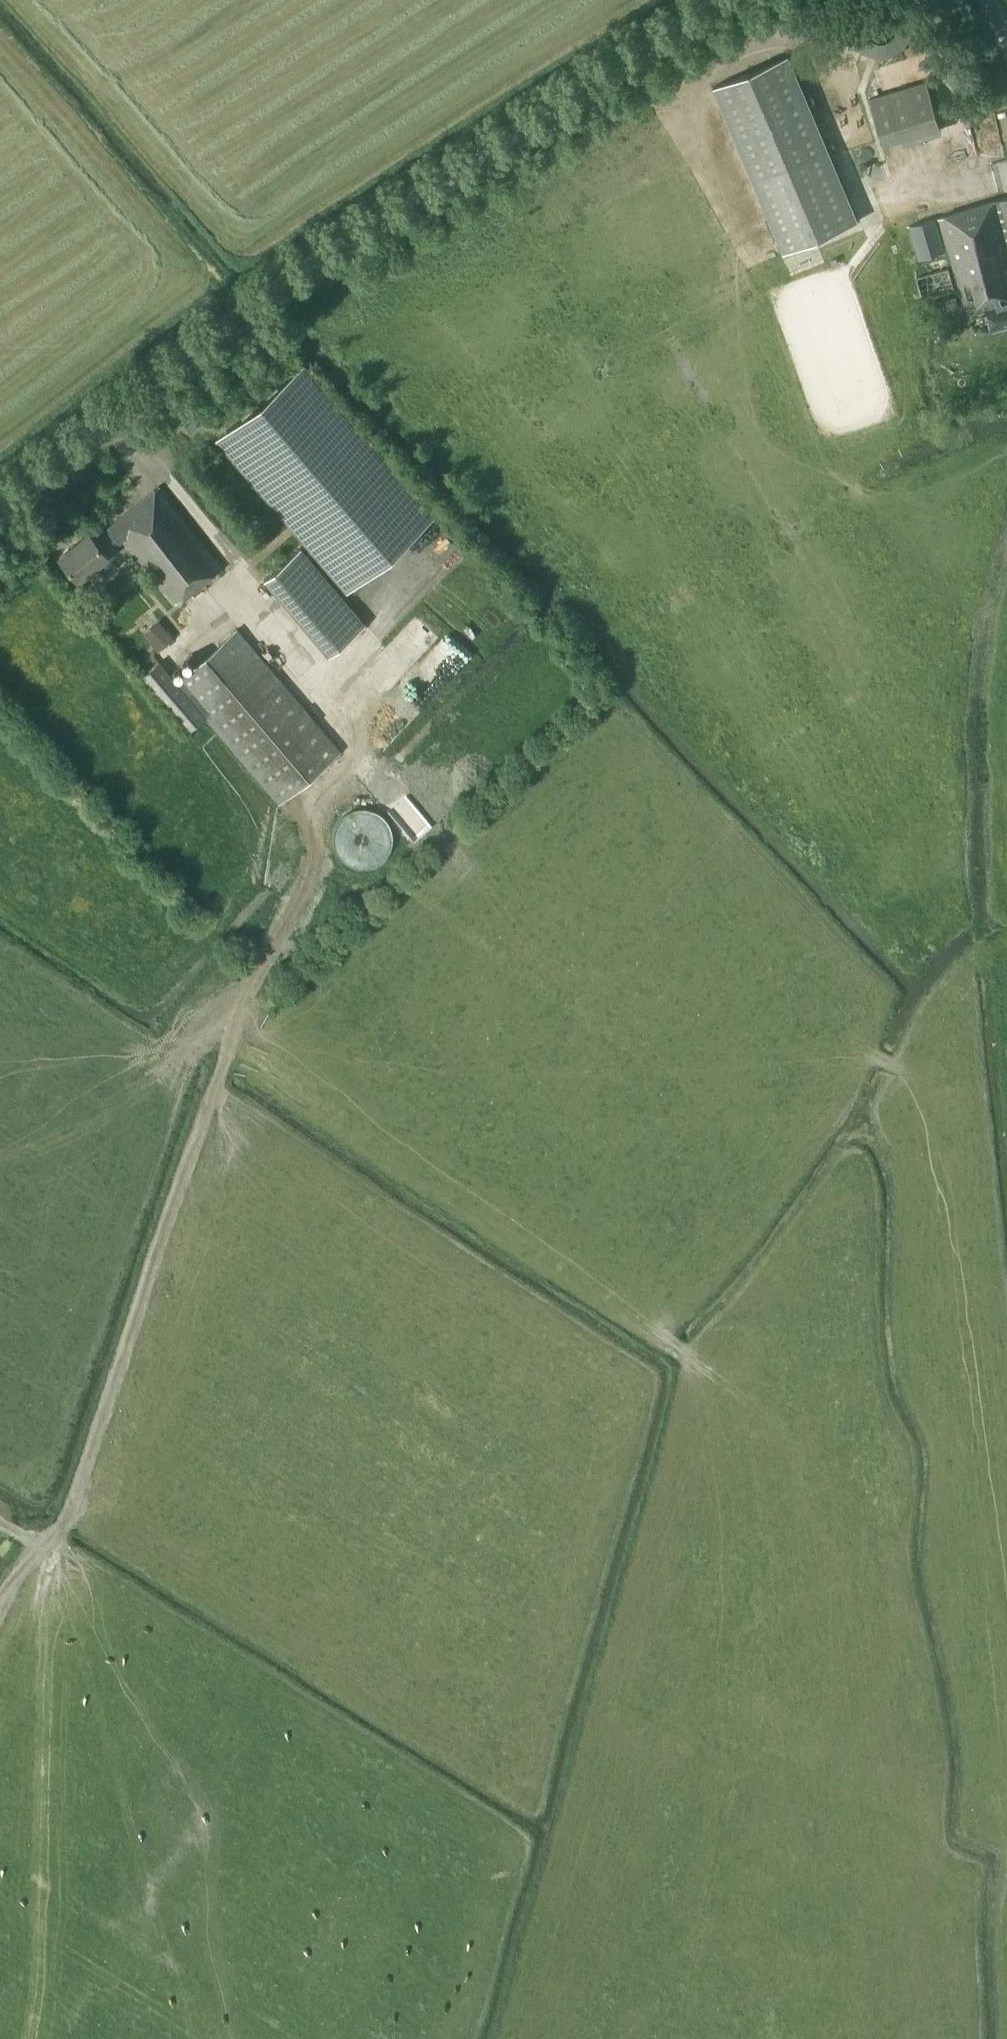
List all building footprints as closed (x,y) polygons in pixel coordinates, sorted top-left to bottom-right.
[(858,219),(789,54),(714,86),(783,251),(858,219)] [(941,127),(927,80),(870,96),(883,143),(941,127)] [(910,224),(924,273),(952,265),(966,314),(988,308),(993,328),(1006,324),(1006,196),(910,224)] [(956,295),(948,268),(916,277),(924,304),(956,295)] [(303,363),(214,439),(346,592),(434,515),(303,363)] [(174,604),(222,566),(158,486),(94,538),(89,532),(59,556),(77,578),(107,554),(105,552),(121,539),(174,604)] [(365,623),(300,546),(263,577),(328,654),(365,623)] [(173,637),(157,619),(142,633),(157,651),(173,637)] [(340,750),(236,627),(174,679),(159,661),(141,676),(187,731),(205,716),(278,803),(340,750)]
